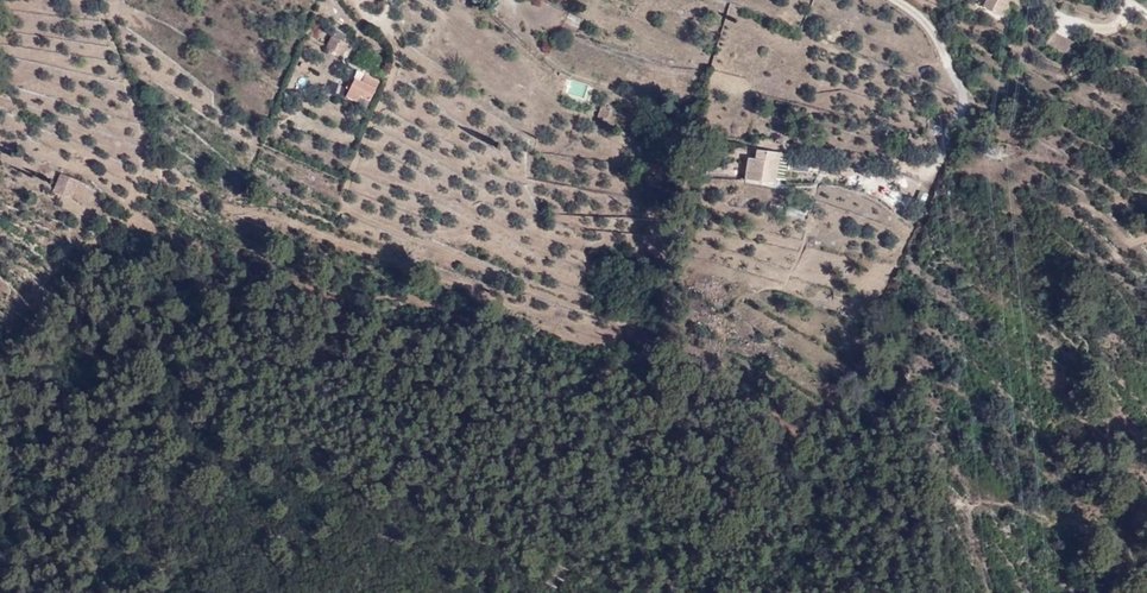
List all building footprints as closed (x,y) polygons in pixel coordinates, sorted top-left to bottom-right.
[(475,12),(486,20),(498,3),(494,0),(484,0),(475,12)] [(985,7),(1001,16),(1008,3),(1009,0),(989,0),(985,7)] [(1008,3),(1001,16),(1004,18),(1011,5),(1008,3)] [(1053,31),(1046,45),(1069,56),(1076,42),(1053,31)] [(341,56),(346,45),(329,36),(323,47),(341,56)] [(367,100),(376,82),(363,75),(359,82),(353,78),(343,97),(354,102),(357,96),(367,100)] [(327,91),(341,96),(345,87),(331,81),(327,91)] [(607,110),(598,106),(595,116),(604,119),(607,110)] [(758,149),(757,157),(749,156),(746,178),(776,182),(779,151),(758,149)] [(786,152),(779,151),(776,182),(782,183),(786,152)] [(72,198),(80,179),(62,172),(55,191),(72,198)]
